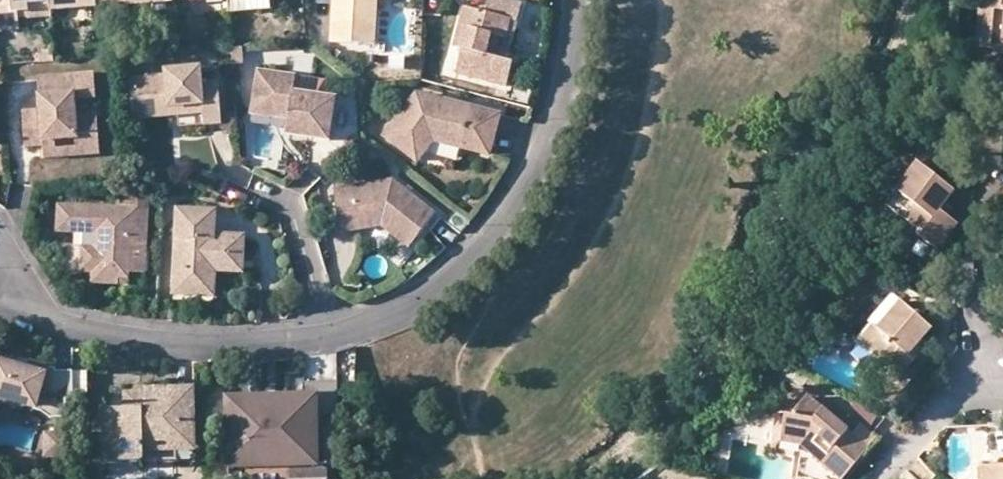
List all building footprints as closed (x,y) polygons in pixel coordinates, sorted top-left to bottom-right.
[(51,0),(0,0),(0,31),(20,29),(19,19),(52,17),(52,10),(51,0)] [(113,3),(113,0),(51,0),(52,10),(97,7),(97,4),(113,3)] [(273,0),(231,0),(232,13),(273,10),(273,0)] [(331,42),(374,44),(376,0),(333,0),(331,42)] [(499,38),(506,39),(510,21),(516,23),(520,5),(500,0),(486,0),(483,14),(464,9),(454,49),(463,52),(457,74),(505,88),(512,62),(494,58),(486,55),(491,36),(499,38)] [(982,7),(1002,9),(1002,0),(982,0),(982,7)] [(982,7),(978,48),(1002,51),(1002,9),(982,7)] [(494,58),(499,38),(491,36),(486,55),(494,58)] [(54,60),(54,49),(37,50),(37,61),(54,60)] [(393,82),(419,83),(419,63),(393,63),(393,82)] [(178,107),(178,117),(203,115),(204,126),(221,124),(218,81),(202,83),(201,67),(165,68),(165,76),(131,78),(133,104),(167,102),(168,109),(178,107)] [(289,114),(289,120),(286,135),(328,141),(335,98),(293,92),(295,76),(259,71),(253,109),(289,114)] [(45,142),(56,141),(75,140),(76,143),(99,142),(97,115),(83,116),(82,100),(96,99),(94,73),(61,76),(62,94),(50,95),(50,111),(39,111),(24,113),(26,148),(45,147),(45,142)] [(62,94),(61,76),(38,78),(39,96),(50,95),(62,94)] [(39,96),(39,111),(50,111),(50,95),(39,96)] [(449,110),(448,102),(420,95),(386,136),(418,161),(434,140),(487,154),(497,115),(470,108),(468,114),(449,110)] [(133,120),(178,117),(178,107),(168,109),(167,102),(133,104),(133,120)] [(470,108),(448,102),(449,110),(468,114),(470,108)] [(252,114),(289,120),(289,114),(253,109),(252,114)] [(76,148),(76,143),(75,140),(56,141),(57,149),(76,148)] [(100,155),(99,142),(76,143),(76,148),(57,149),(56,141),(45,142),(45,147),(46,159),(100,155)] [(943,212),(948,205),(957,193),(920,166),(890,207),(923,231),(919,236),(940,251),(959,224),(953,220),(943,212)] [(399,222),(419,236),(436,214),(392,180),(334,189),(339,232),(382,225),(399,222)] [(958,213),(948,205),(943,212),(953,220),(958,213)] [(97,274),(97,285),(117,286),(117,280),(125,281),(125,272),(142,274),(145,229),(136,229),(136,211),(58,207),(57,233),(94,235),(93,248),(81,247),(79,273),(92,274),(97,274)] [(214,296),(215,271),(216,261),(224,257),(243,258),(244,236),(214,235),(216,211),(178,209),(174,294),(214,296)] [(410,247),(419,236),(399,222),(382,225),(410,247)] [(79,273),(81,247),(56,246),(67,272),(79,273)] [(243,273),(243,258),(224,257),(216,261),(215,271),(243,273)] [(911,358),(925,341),(935,330),(904,304),(881,331),(867,348),(890,368),(888,370),(901,381),(917,363),(911,358)] [(862,343),(867,348),(881,331),(876,327),(862,343)] [(931,346),(925,341),(911,358),(917,363),(931,346)] [(16,410),(25,410),(30,413),(30,415),(47,421),(68,420),(67,402),(74,401),(74,374),(59,374),(59,371),(45,371),(27,365),(25,370),(17,367),(12,362),(0,358),(0,405),(16,410)] [(263,398),(229,398),(231,467),(256,467),(256,464),(293,463),(293,466),(319,465),(319,416),(340,415),(340,382),(305,383),(305,397),(285,397),(285,404),(263,405),(263,398)] [(141,411),(125,411),(105,411),(105,463),(143,463),(143,452),(195,451),(194,390),(141,391),(141,395),(141,411)] [(125,395),(125,411),(141,411),(141,395),(125,395)] [(809,396),(793,416),(788,414),(782,443),(805,446),(842,478),(843,478),(869,446),(809,396)] [(69,436),(50,436),(50,461),(70,461),(69,436)] [(330,464),(319,465),(293,466),(293,463),(256,464),(256,467),(231,467),(231,478),(330,478),(330,464)] [(984,468),(984,478),(1002,478),(1002,467),(984,468)]
